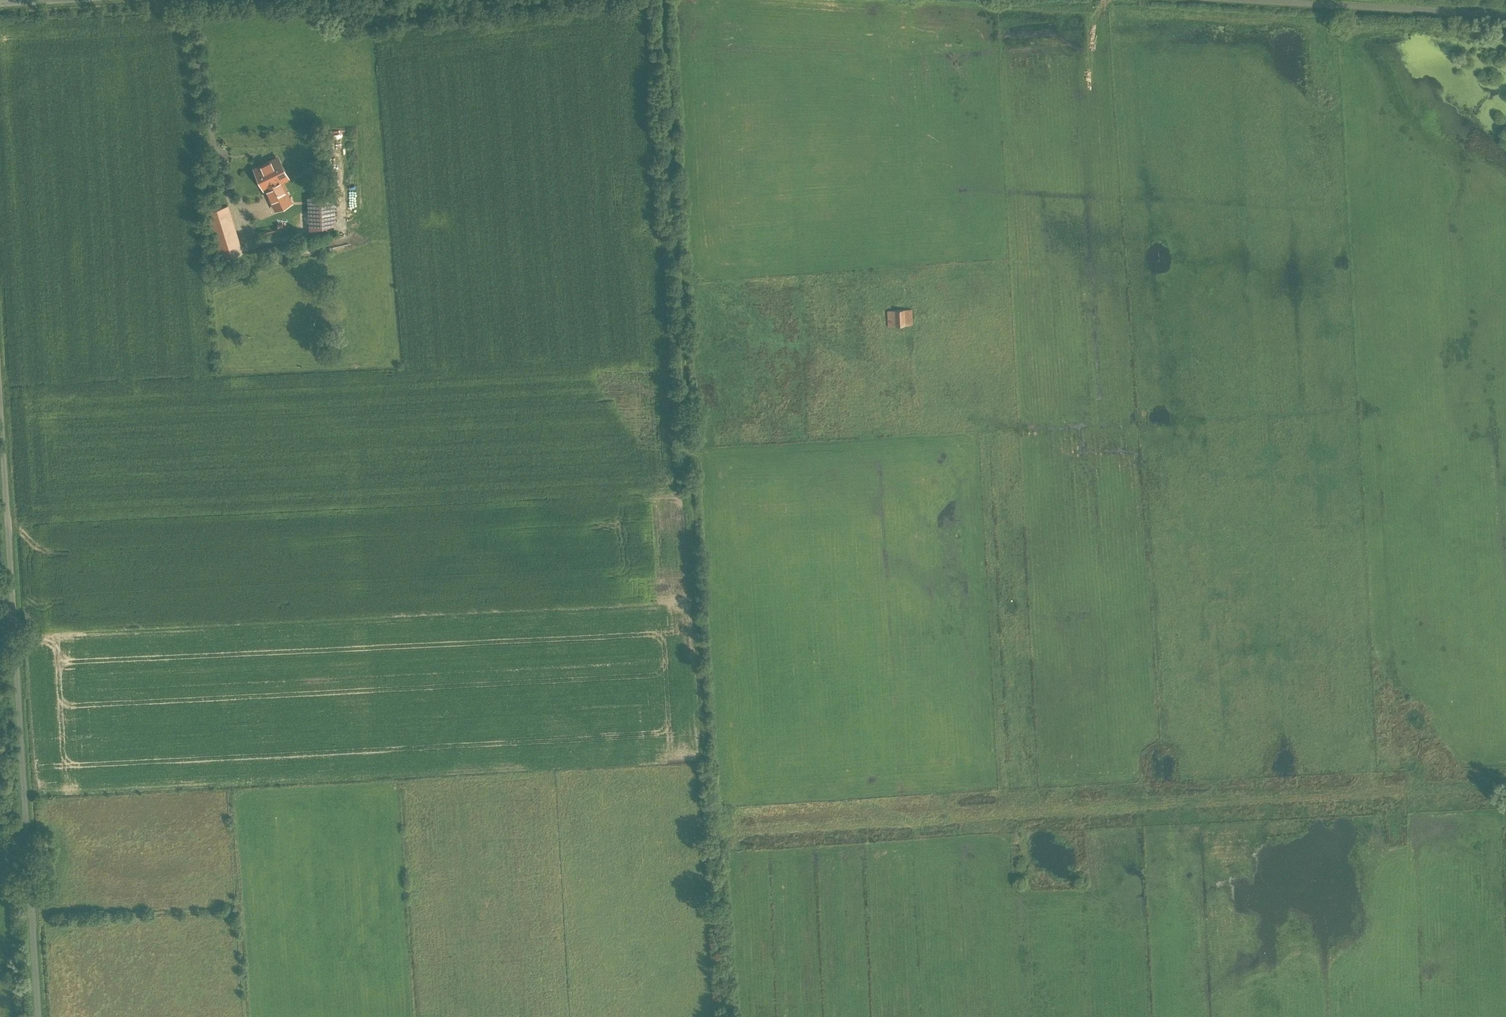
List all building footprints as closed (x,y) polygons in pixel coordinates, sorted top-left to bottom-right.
[(277,158),(264,164),(263,163),(255,167),(265,186),(266,186),(274,202),(288,195),(278,173),(284,170),(277,156),(276,157),(277,158)] [(226,197),(206,203),(215,234),(235,228),(226,197)] [(235,228),(215,234),(222,256),(242,250),(235,228)] [(905,308),(894,309),(895,325),(906,324),(905,308)]
